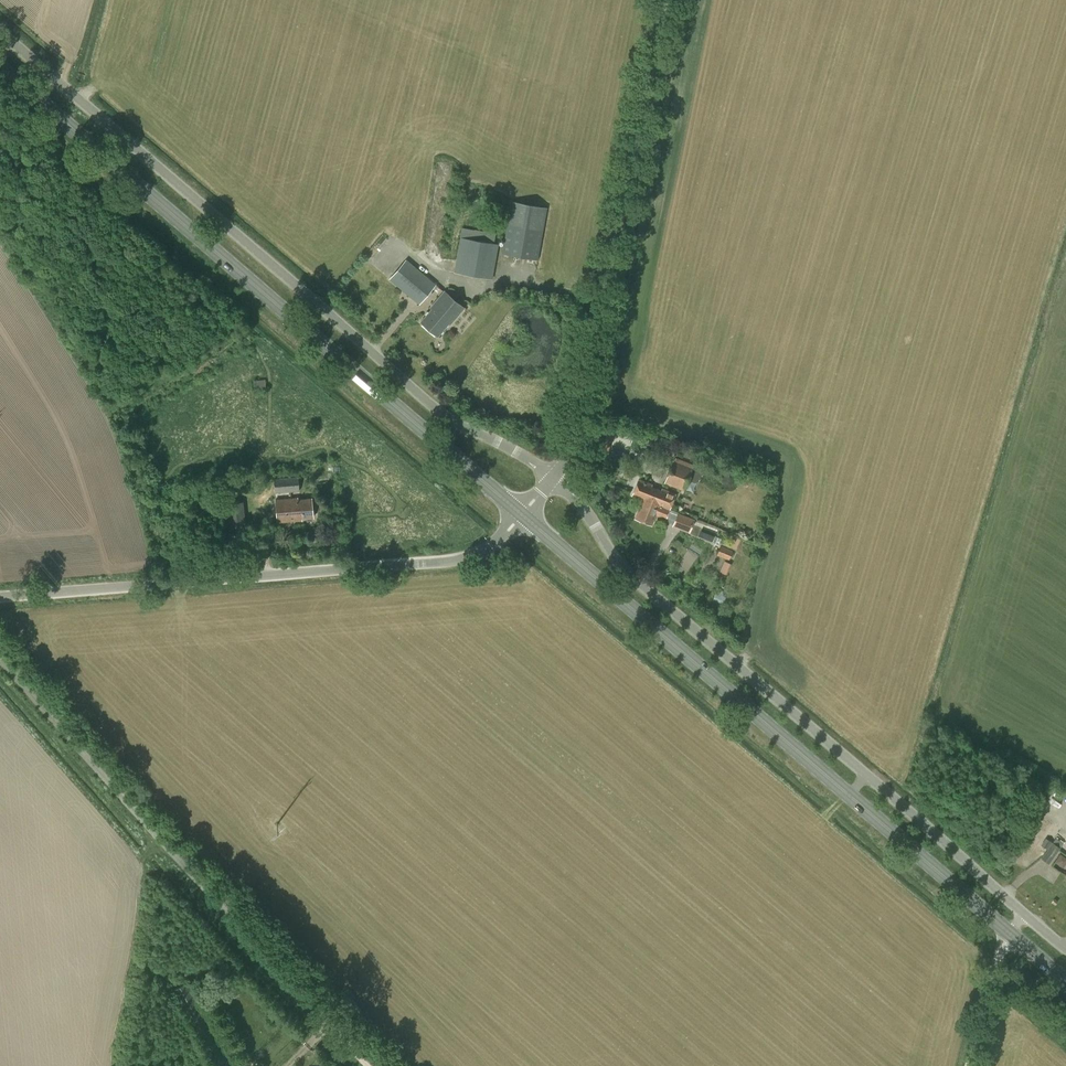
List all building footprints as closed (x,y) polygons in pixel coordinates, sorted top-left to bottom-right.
[(495,205),(497,191),(481,190),(479,204),(495,205)] [(538,259),(547,207),(511,200),(502,253),(538,259)] [(492,279),(499,243),(494,243),(495,233),(461,227),(453,272),(492,279)] [(420,305),(436,285),(406,259),(390,279),(420,305)] [(450,325),(464,308),(443,291),(429,307),(431,309),(420,322),(438,337),(449,324),(450,325)] [(252,390),(266,388),(265,379),(251,380),(252,390)] [(299,434),(321,428),(318,419),(297,425),(299,434)] [(608,457),(613,435),(594,431),(588,453),(608,457)] [(694,460),(695,456),(696,453),(684,449),(682,456),(694,460)] [(694,465),(675,457),(674,460),(673,460),(664,483),(684,491),(694,465)] [(275,493),(300,491),(298,475),(274,477),(275,493)] [(652,503),(669,509),(676,493),(662,488),(661,490),(651,486),(652,484),(638,479),(632,495),(644,499),(646,493),(654,496),(652,503)] [(666,518),(669,509),(652,503),(654,496),(646,493),(644,499),(632,495),(632,496),(642,500),(634,518),(652,525),(656,515),(666,518)] [(298,499),(298,497),(275,499),(277,522),(302,520),(302,518),(313,518),(312,498),(298,499)] [(215,528),(224,528),(246,526),(244,501),(222,503),(214,504),(215,528)] [(674,524),(691,531),(696,518),(679,511),(674,524)] [(699,536),(716,540),(718,534),(701,529),(699,536)] [(212,540),(223,539),(222,530),(211,531),(212,540)] [(228,547),(246,545),(245,533),(238,534),(238,536),(232,536),(232,537),(228,537),(228,547)] [(735,536),(731,547),(738,550),(742,539),(735,536)] [(729,560),(733,551),(720,546),(717,555),(729,560)] [(729,574),(732,562),(725,560),(722,572),(729,574)] [(1036,795),(1042,783),(1036,780),(1030,792),(1036,795)] [(1041,858),(1049,864),(1060,848),(1052,842),(1041,858)] [(1057,863),(1065,865),(1065,854),(1059,853),(1057,863)]
